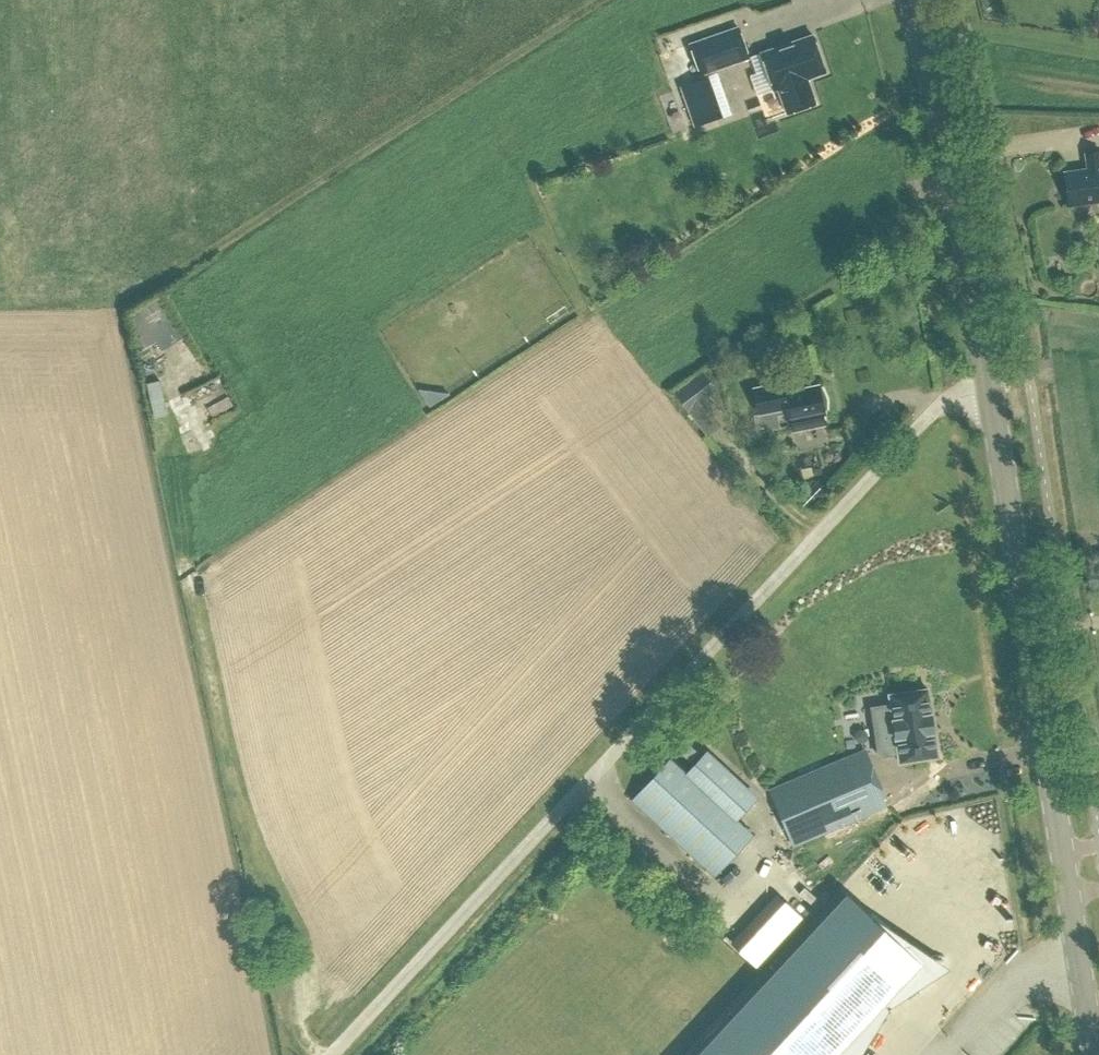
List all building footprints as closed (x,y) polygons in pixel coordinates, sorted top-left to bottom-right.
[(690,44),(701,74),(749,58),(738,27),(690,44)] [(779,89),(788,113),(817,103),(808,79),(827,72),(814,35),(762,53),(775,90),(779,89)] [(716,118),(703,79),(681,86),(695,125),(716,118)] [(1098,200),(1098,150),(1087,152),(1089,167),(1066,170),(1071,204),(1098,200)] [(170,318),(156,296),(133,310),(136,315),(129,320),(139,337),(170,318)] [(673,394),(705,437),(720,425),(701,400),(715,389),(702,372),(673,394)] [(825,410),(828,409),(828,401),(827,398),(824,391),(821,391),(821,386),(787,392),(786,383),(758,388),(762,413),(789,408),(792,422),(793,421),(795,429),(826,424),(824,415),(826,415),(825,410)] [(936,765),(926,698),(888,704),(890,714),(871,717),(878,765),(897,761),(899,771),(936,765)] [(735,820),(756,797),(706,752),(686,774),(670,759),(633,799),(715,874),(751,834),(735,820)] [(802,785),(774,797),(794,845),(823,833),(863,816),(843,768),(828,774),(833,786),(807,797),(802,785)] [(693,1054),(860,1054),(875,1031),(867,1024),(877,1013),(885,1004),(897,996),(932,974),(932,973),(912,954),(872,917),(845,891),(693,1054)]
